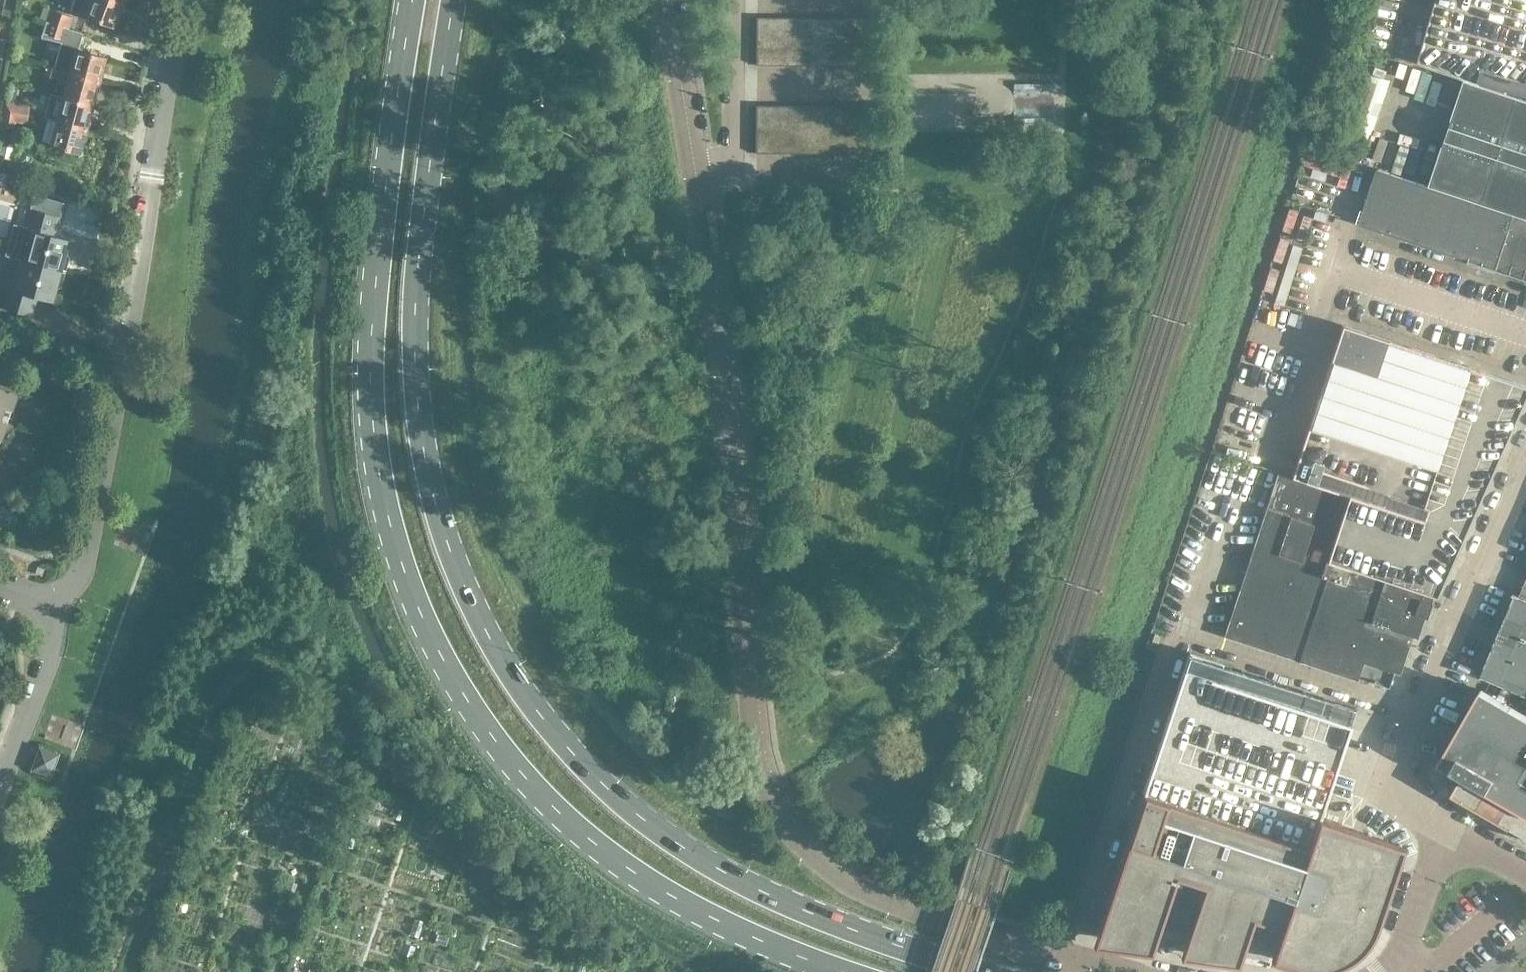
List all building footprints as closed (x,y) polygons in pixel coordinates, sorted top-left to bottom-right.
[(116,0),(74,0),(69,11),(83,17),(85,14),(114,26),(123,3),(116,0)] [(1419,63),(1466,79),(1466,78),(1525,99),(1525,0),(1437,0),(1419,63)] [(12,5),(3,4),(2,14),(11,15),(12,5)] [(48,20),(70,28),(74,16),(51,8),(48,20)] [(757,16),(757,40),(768,40),(768,17),(757,16)] [(779,17),(768,17),(768,40),(779,41),(779,17)] [(790,17),(779,17),(779,41),(790,41),(790,17)] [(801,17),(790,17),(790,41),(801,41),(801,17)] [(801,17),(801,41),(812,41),(812,17),(801,17)] [(812,17),(812,41),(823,41),(823,17),(812,17)] [(823,17),(823,41),(834,41),(834,17),(823,17)] [(834,17),(834,41),(845,41),(845,17),(834,17)] [(845,17),(845,41),(856,41),(856,18),(845,17)] [(867,18),(856,18),(856,41),(867,41),(867,18)] [(879,18),(867,18),(867,41),(879,41),(879,18)] [(70,28),(48,20),(44,32),(66,39),(70,28)] [(768,40),(757,40),(757,64),(768,64),(768,40)] [(768,40),(768,64),(779,64),(779,41),(768,40)] [(790,41),(779,41),(779,64),(790,64),(790,41)] [(790,41),(790,64),(801,64),(801,41),(790,41)] [(801,41),(801,64),(812,64),(812,41),(801,41)] [(812,41),(812,64),(823,64),(823,41),(812,41)] [(834,41),(823,41),(823,64),(834,65),(834,41)] [(834,41),(834,65),(845,65),(845,41),(834,41)] [(845,41),(845,65),(856,65),(856,41),(845,41)] [(856,41),(856,65),(867,65),(867,41),(856,41)] [(879,41),(867,41),(867,65),(879,65),(879,41)] [(69,73),(99,81),(106,56),(78,49),(79,46),(62,42),(57,60),(48,58),(46,65),(60,70),(69,72),(69,73)] [(1415,93),(1421,64),(1398,59),(1392,88),(1415,93)] [(60,70),(46,65),(44,75),(57,78),(60,70)] [(1391,80),(1361,70),(1336,147),(1366,156),(1391,80)] [(62,97),(93,105),(99,81),(69,73),(62,97)] [(1431,185),(1525,217),(1525,99),(1466,78),(1466,79),(1452,119),(1453,120),(1445,144),(1444,143),(1431,185)] [(93,105),(62,97),(56,119),(87,128),(93,105)] [(5,109),(29,114),(31,105),(7,101),(5,109)] [(756,104),(756,128),(767,128),(768,105),(756,104)] [(768,105),(767,128),(768,128),(779,128),(779,105),(768,105)] [(779,105),(779,128),(789,128),(790,105),(779,105)] [(790,105),(789,128),(790,128),(800,129),(801,129),(801,105),(790,105)] [(811,105),(801,105),(801,129),(811,129),(811,105)] [(823,105),(811,105),(811,129),(823,129),(823,105)] [(833,105),(823,105),(823,129),(833,129),(833,105)] [(845,105),(833,105),(833,129),(834,129),(845,129),(845,105)] [(855,105),(845,105),(845,129),(855,129),(855,105)] [(855,105),(855,129),(856,129),(866,129),(866,105),(855,105)] [(878,106),(866,105),(866,129),(878,129),(878,106)] [(29,114),(5,109),(3,126),(15,128),(17,121),(28,123),(29,114)] [(87,128),(56,119),(47,116),(40,140),(50,143),(80,152),(87,128)] [(768,128),(767,128),(756,128),(756,152),(768,152),(768,128)] [(768,128),(768,152),(779,152),(779,128),(768,128)] [(779,128),(779,152),(789,152),(790,128),(789,128),(779,128)] [(790,128),(789,152),(801,152),(800,129),(790,128)] [(801,129),(800,129),(801,152),(811,152),(811,129),(801,129)] [(823,129),(811,129),(811,152),(823,152),(823,129)] [(823,129),(823,152),(833,152),(834,129),(833,129),(823,129)] [(834,129),(833,152),(845,152),(845,129),(834,129)] [(845,129),(845,152),(855,153),(856,129),(855,129),(845,129)] [(856,129),(855,153),(866,153),(866,129),(856,129)] [(866,129),(866,153),(878,153),(878,129),(866,129)] [(1360,223),(1525,278),(1525,217),(1431,185),(1430,185),(1378,168),(1360,223)] [(17,258),(62,270),(71,239),(55,234),(60,216),(31,207),(17,258)] [(62,270),(17,258),(3,306),(33,315),(38,296),(54,300),(62,270)] [(1292,477),(1348,495),(1327,560),(1422,591),(1436,596),(1525,394),(1525,385),(1342,324),(1292,477)] [(19,392),(0,385),(0,443),(19,392)] [(1267,504),(1224,635),(1357,679),(1359,672),(1375,678),(1373,681),(1388,686),(1393,671),(1399,673),(1412,635),(1417,636),(1423,615),(1426,616),(1431,601),(1420,597),(1422,591),(1327,560),(1348,495),(1292,477),(1277,472),(1270,495),(1267,504)] [(1507,685),(1525,693),(1525,598),(1520,595),(1514,592),(1514,594),(1516,594),(1481,677),(1482,677),(1483,675),(1507,685)] [(1161,636),(1154,633),(1151,641),(1158,643),(1161,636)] [(1140,910),(1169,920),(1172,926),(1187,929),(1179,953),(1201,957),(1215,959),(1222,938),(1243,945),(1252,917),(1264,921),(1254,950),(1270,954),(1294,962),(1325,963),(1353,949),(1371,923),(1378,904),(1395,862),(1403,836),(1322,809),(1355,710),(1222,665),(1223,663),(1189,651),(1110,887),(1092,935),(1129,940),(1140,910)] [(1483,689),(1441,762),(1465,774),(1455,792),(1525,833),(1525,714),(1483,689)] [(34,732),(23,765),(63,779),(75,747),(34,732)]
